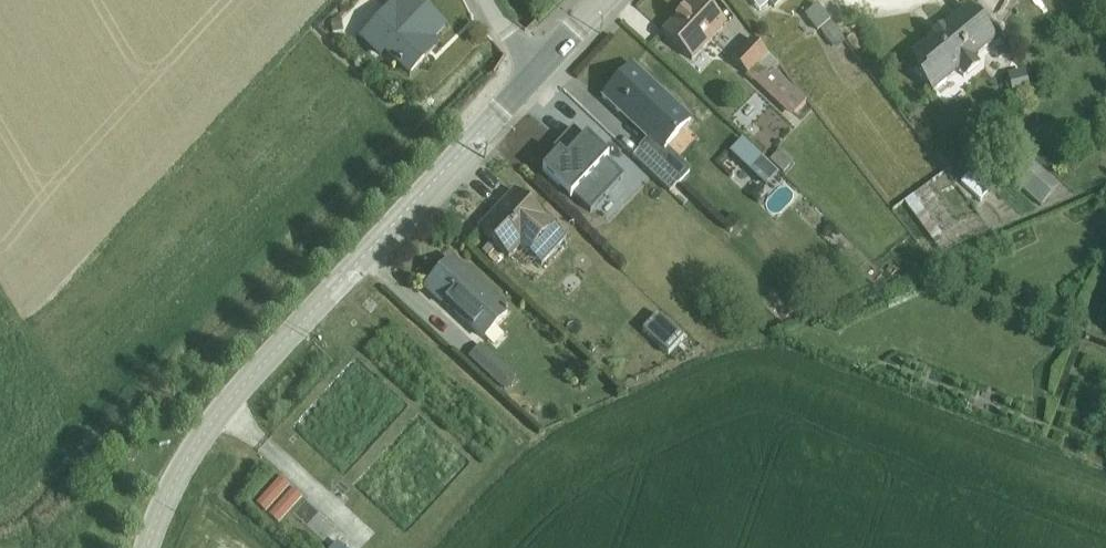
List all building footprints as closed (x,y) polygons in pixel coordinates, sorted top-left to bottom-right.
[(434,37),(446,27),(417,0),(381,0),(389,7),(359,39),(381,60),(387,53),(410,75),(425,59),(418,52),(434,37)] [(664,34),(694,62),(727,27),(698,0),(696,0),(664,34)] [(760,11),(770,4),(774,10),(787,0),(752,0),(760,11)] [(817,6),(805,15),(818,32),(820,30),(835,50),(845,42),(817,6)] [(968,7),(911,55),(923,70),(917,75),(933,95),(958,74),(964,80),(980,66),(975,60),(997,41),(968,7)] [(418,52),(425,59),(440,43),(434,37),(418,52)] [(750,39),(731,60),(791,119),(807,102),(774,71),(779,65),(750,39)] [(633,66),(603,98),(648,141),(639,150),(641,152),(634,158),(671,193),(692,172),(667,148),(692,122),(633,66)] [(1006,82),(1005,84),(1006,90),(1010,93),(1012,93),(1013,97),(1030,94),(1025,71),(1007,75),(1008,80),(1006,82)] [(537,163),(581,207),(614,174),(570,130),(537,163)] [(742,139),(729,153),(767,187),(779,173),(742,139)] [(780,149),(770,160),(784,172),(794,162),(780,149)] [(1029,158),(1011,178),(1042,206),(1060,186),(1029,158)] [(625,185),(647,206),(658,194),(636,173),(625,185)] [(970,173),(961,183),(981,200),(989,190),(970,173)] [(932,183),(904,201),(942,253),(990,230),(979,216),(960,221),(932,183)] [(516,193),(479,232),(511,261),(521,251),(527,257),(528,256),(542,266),(567,240),(516,193)] [(451,261),(424,290),(442,307),(444,305),(484,342),(509,315),(451,261)] [(658,314),(643,331),(669,354),(684,338),(658,314)] [(481,346),(469,359),(506,393),(517,381),(481,346)] [(280,477),(257,503),(267,512),(290,485),(280,477)] [(293,488),(270,514),(280,523),(303,497),(293,488)]
